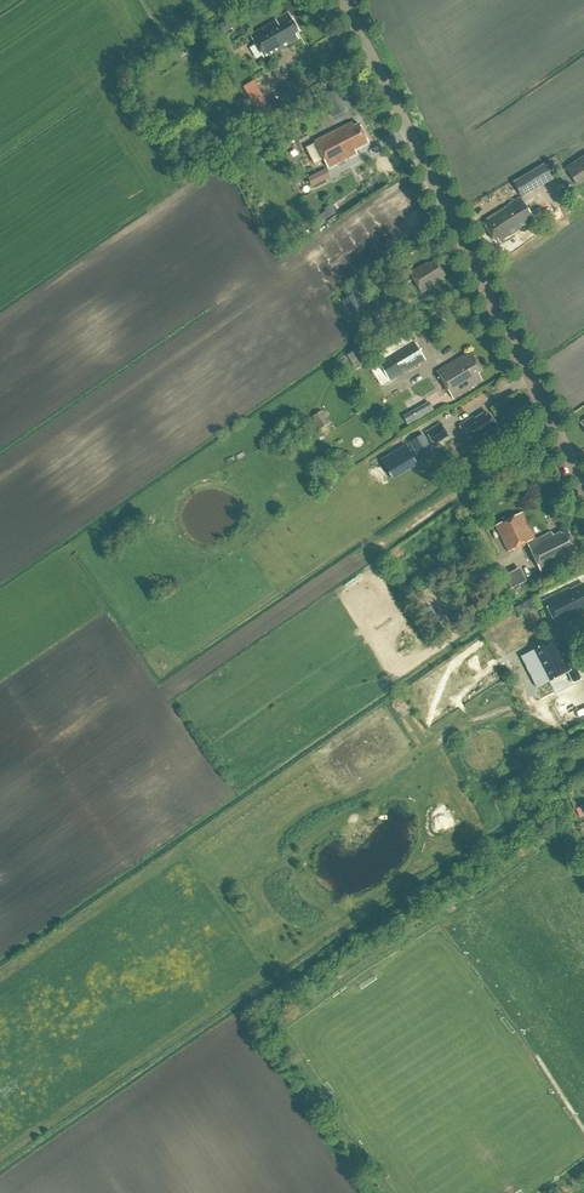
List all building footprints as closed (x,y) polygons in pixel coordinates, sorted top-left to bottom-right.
[(278,21),(253,35),(266,58),(299,38),(296,33),(300,31),(289,12),(277,19),(278,21)] [(218,38),(238,25),(233,17),(212,30),(218,38)] [(251,54),(258,51),(254,43),(248,46),(251,54)] [(280,87),(288,100),(303,91),(295,78),(280,87)] [(326,102),(338,97),(335,89),(323,95),(326,102)] [(268,113),(260,95),(250,100),(259,117),(268,113)] [(352,123),(305,146),(310,157),(316,154),(320,162),(323,160),(328,169),(357,155),(355,151),(369,144),(359,124),(354,127),(352,123)] [(575,184),(583,178),(583,156),(565,167),(575,184)] [(308,178),(313,187),(330,178),(326,169),(308,178)] [(405,180),(368,198),(383,228),(419,210),(405,180)] [(488,220),(484,223),(495,240),(499,237),(501,241),(535,220),(521,198),(487,219),(488,220)] [(324,209),(326,211),(330,217),(336,213),(331,204),(324,209)] [(407,283),(413,280),(421,293),(434,285),(433,283),(445,276),(436,261),(429,265),(428,263),(411,273),(404,278),(407,283)] [(354,297),(344,303),(357,324),(367,317),(354,297)] [(397,366),(402,375),(425,361),(418,349),(419,348),(416,342),(415,343),(414,342),(379,363),(385,373),(397,366)] [(482,371),(471,351),(436,372),(453,399),(482,381),(478,374),(482,371)] [(413,393),(406,399),(411,406),(418,400),(413,393)] [(329,424),(321,411),(311,417),(318,430),(329,424)] [(475,419),(473,417),(459,426),(472,447),(495,433),(493,430),(497,427),(489,415),(485,417),(483,414),(475,419)] [(426,433),(434,445),(448,436),(441,424),(426,433)] [(423,435),(410,443),(422,463),(435,455),(423,435)] [(537,539),(523,511),(496,525),(495,526),(490,528),(503,555),(528,542),(542,571),(573,556),(571,552),(576,549),(568,532),(562,535),(561,532),(554,536),(551,532),(537,539)] [(132,535),(136,545),(143,542),(140,532),(132,535)] [(363,572),(369,589),(381,584),(375,568),(363,572)] [(558,627),(583,614),(583,583),(571,589),(569,588),(545,600),(558,627)] [(414,648),(421,643),(412,630),(406,634),(414,648)] [(565,635),(524,656),(539,686),(547,682),(581,665),(565,635)]
